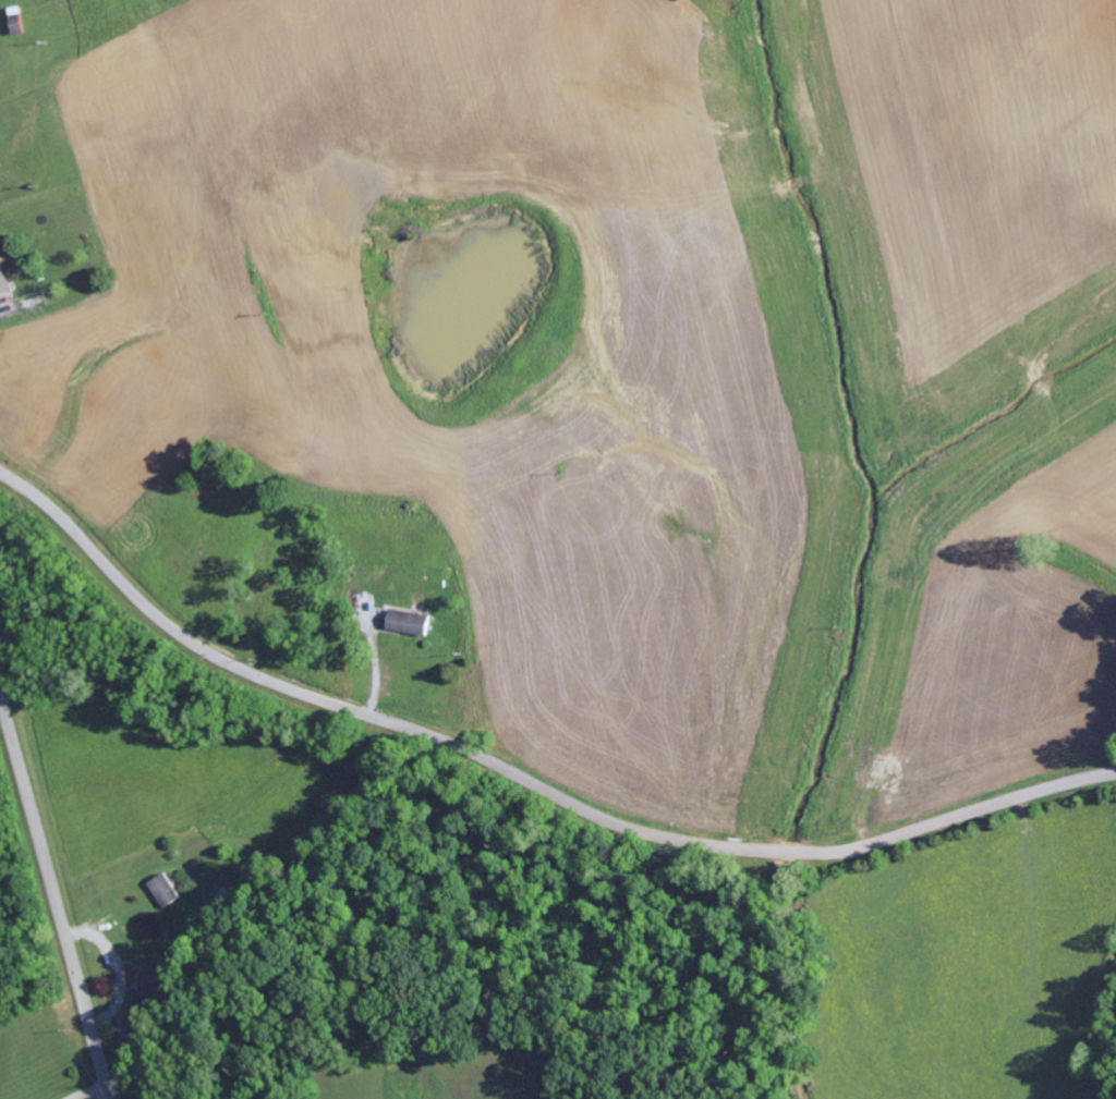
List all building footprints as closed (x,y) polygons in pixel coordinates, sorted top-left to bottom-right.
[(16,292),(0,230),(0,296),(16,292)] [(430,635),(433,614),(393,610),(390,630),(430,635)] [(183,900),(170,874),(153,882),(165,908),(183,900)] [(142,992),(159,1000),(175,963),(161,957),(156,968),(151,965),(144,980),(147,982),(142,992)]
